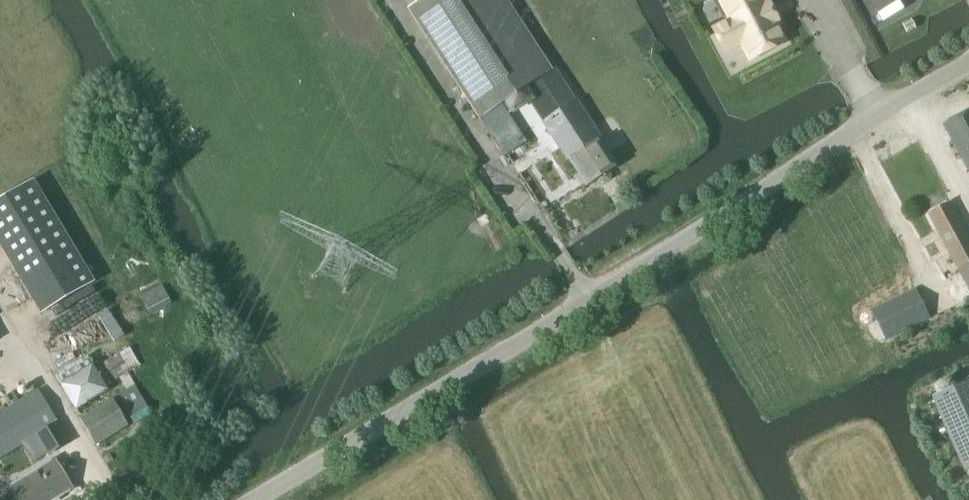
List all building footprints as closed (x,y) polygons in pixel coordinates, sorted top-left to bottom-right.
[(410,8),(481,117),(549,73),(501,0),(423,0),(410,8)] [(764,4),(762,0),(720,0),(731,21),(714,30),(725,51),(742,42),(751,60),(784,43),(775,25),(778,23),(767,2),(764,4)] [(549,73),(523,90),(545,123),(562,150),(586,187),(587,187),(598,179),(601,183),(604,184),(609,180),(610,177),(608,173),(613,169),(589,133),(590,132),(591,131),(592,131),(575,104),(553,70),(552,71),(549,73)] [(944,126),(968,172),(968,113),(944,126)] [(93,283),(32,182),(0,201),(0,248),(40,315),(93,283)] [(950,202),(929,214),(968,288),(968,237),(950,202)] [(886,341),(930,319),(916,290),(872,311),(886,341)] [(145,403),(144,404),(134,385),(132,387),(126,375),(139,368),(129,349),(102,364),(113,383),(119,379),(126,392),(119,396),(134,424),(152,415),(145,403)] [(75,413),(107,392),(92,367),(59,387),(75,413)] [(968,470),(968,381),(932,397),(965,472),(968,470)] [(0,413),(0,459),(21,446),(31,463),(46,454),(48,457),(70,444),(58,424),(38,390),(0,413)] [(96,446),(128,426),(112,400),(80,420),(96,446)] [(70,490),(53,461),(11,487),(19,499),(53,499),(70,490)]
